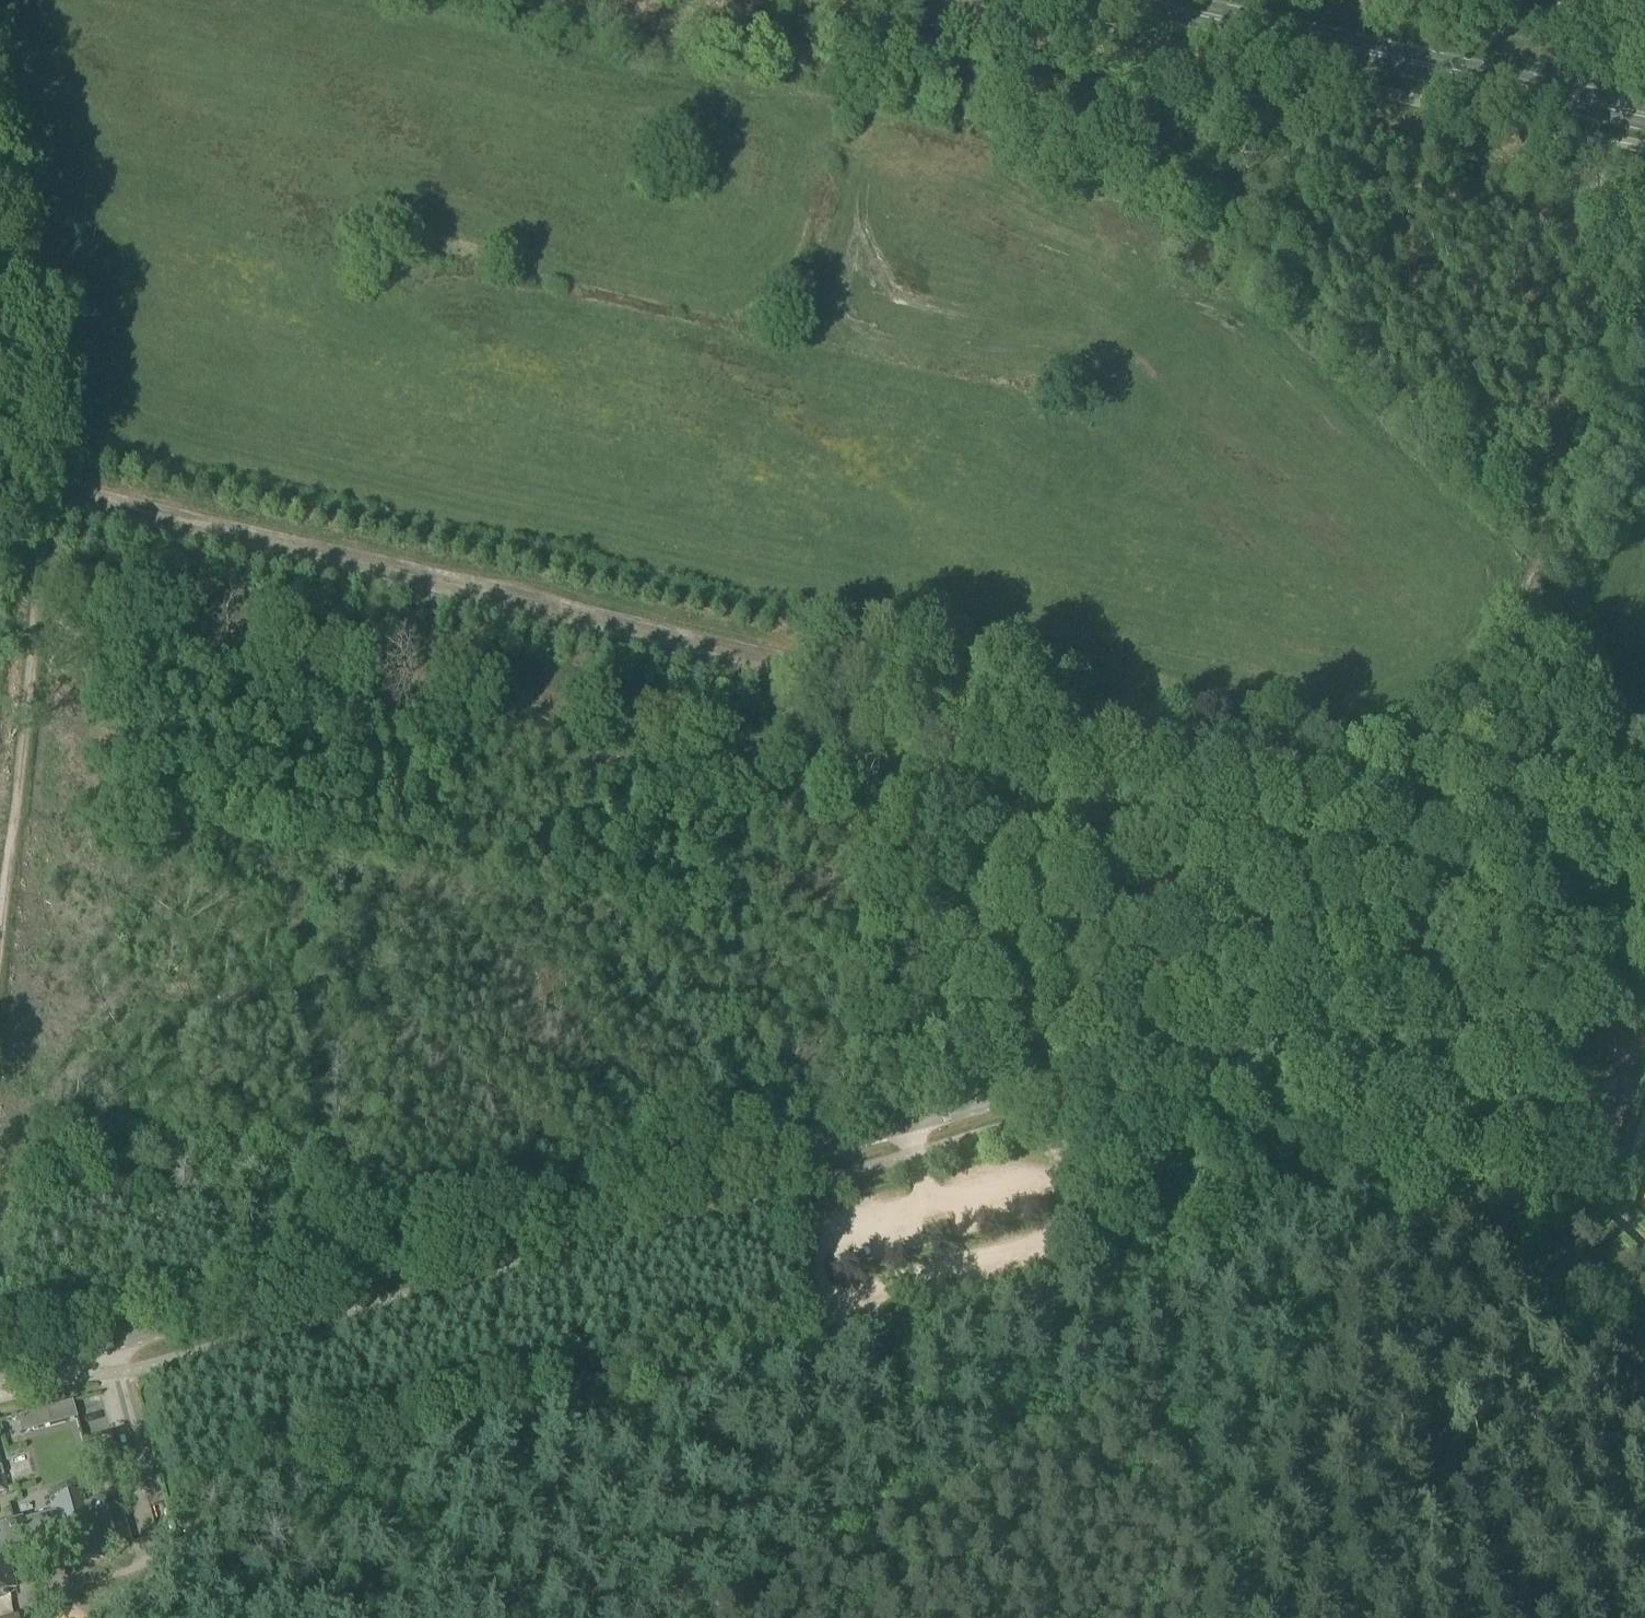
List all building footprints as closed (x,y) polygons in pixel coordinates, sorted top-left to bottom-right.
[(45,1409),(50,1427),(76,1420),(71,1402),(45,1409)] [(86,1502),(95,1536),(99,1556),(132,1544),(118,1493),(86,1502)] [(16,1590),(9,1559),(70,1543),(77,1569),(101,1562),(99,1556),(95,1536),(86,1502),(62,1508),(62,1514),(36,1521),(35,1519),(0,1529),(0,1594),(16,1590)]
